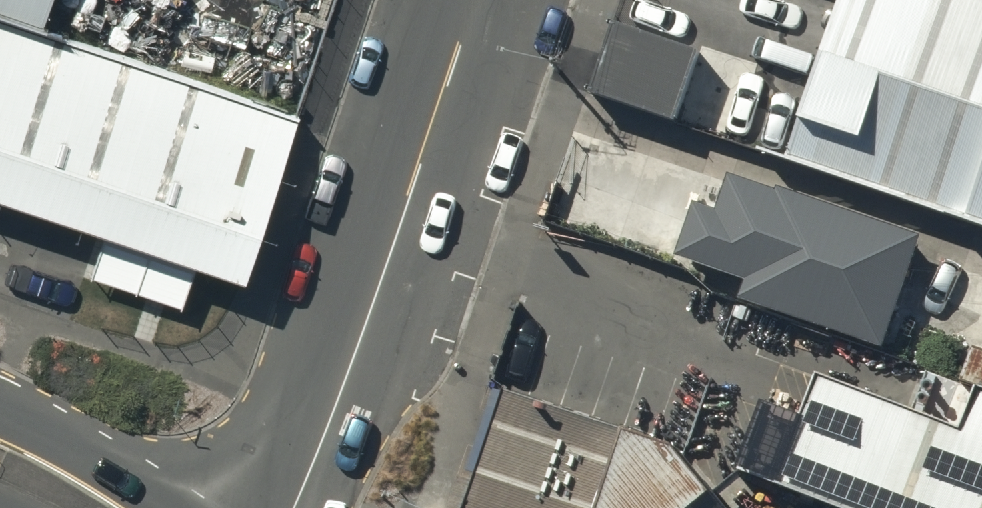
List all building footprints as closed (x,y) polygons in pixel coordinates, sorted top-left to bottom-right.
[(38,41),(52,0),(0,0),(0,28),(38,41)] [(782,148),(981,213),(981,0),(830,0),(782,148)] [(619,14),(591,95),(673,123),(701,43),(619,14)] [(0,28),(0,214),(247,295),(303,128),(38,41),(0,28)] [(905,269),(919,228),(727,164),(714,200),(690,192),(671,249),(742,273),(736,291),(881,340),(905,269)] [(774,471),(872,507),(981,507),(981,376),(973,373),(957,416),(812,360),(774,471)] [(667,417),(497,368),(456,507),(738,507),(667,417)]
